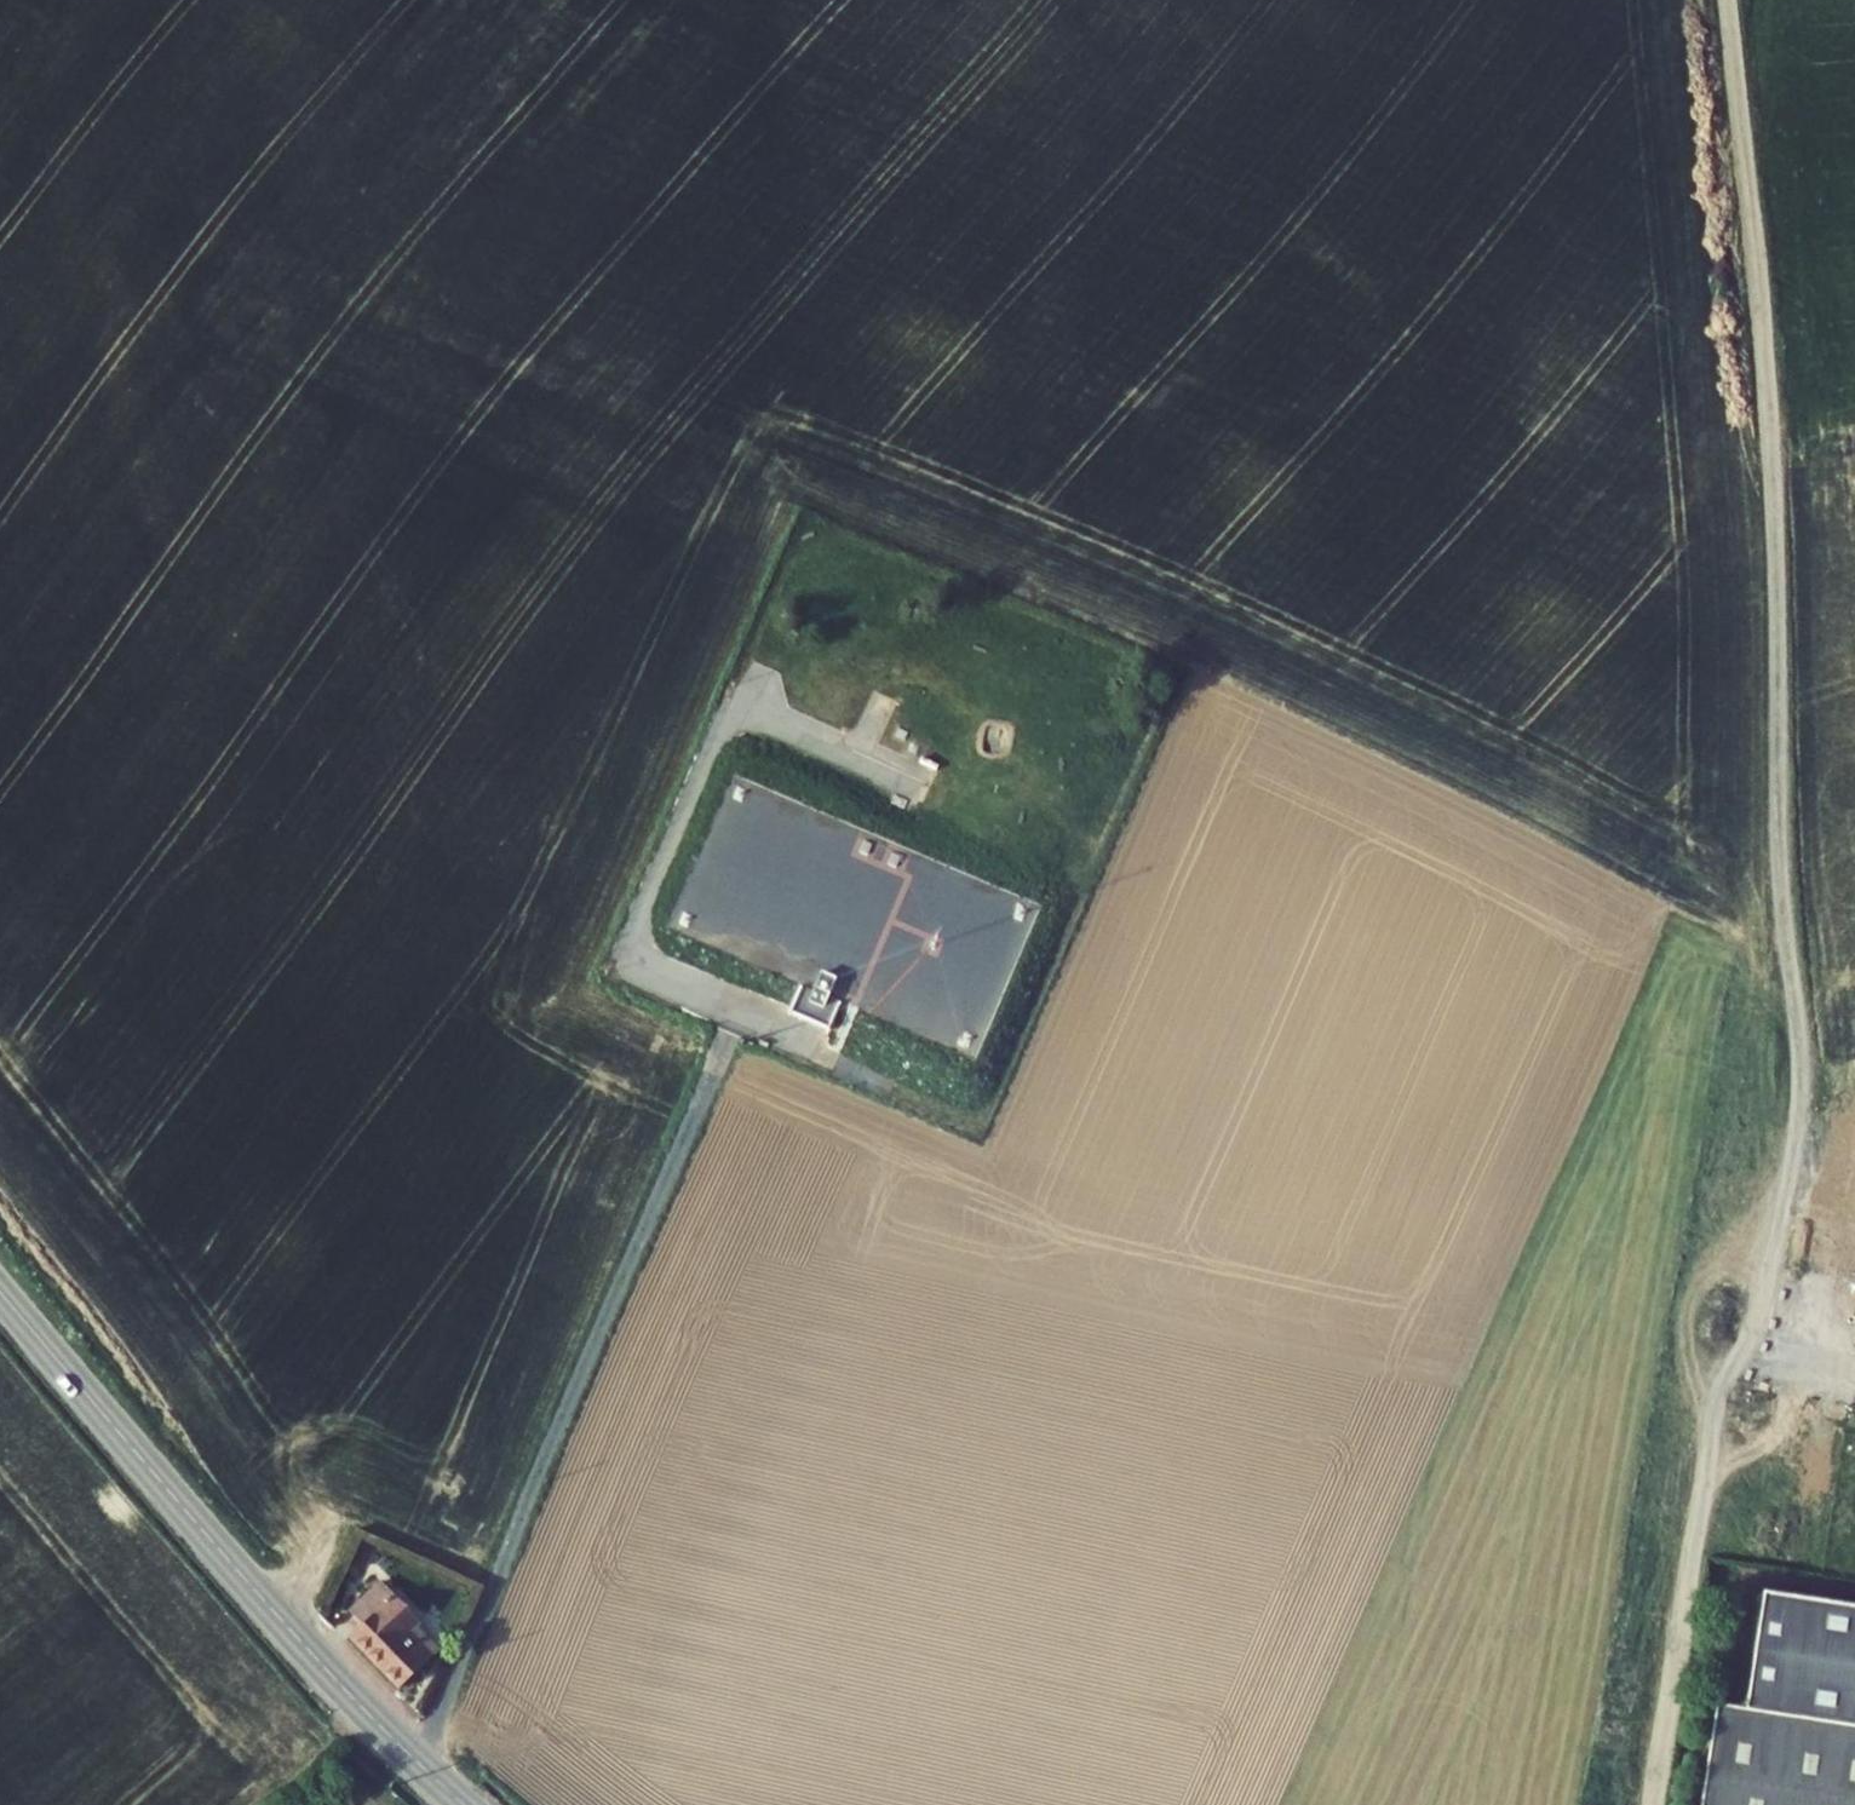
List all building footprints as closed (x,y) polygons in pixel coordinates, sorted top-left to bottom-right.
[(668,922),(802,978),(790,1005),(828,1021),(839,994),(973,1049),(1037,896),(732,768),(668,922)] [(1771,1579),(1754,1693),(1854,1711),(1854,1594),(1771,1579)] [(366,1616),(411,1664),(445,1632),(439,1626),(444,1620),(418,1594),(404,1609),(389,1595),(366,1616)] [(1715,1686),(1699,1804),(1854,1804),(1854,1711),(1754,1693),(1715,1686)]
